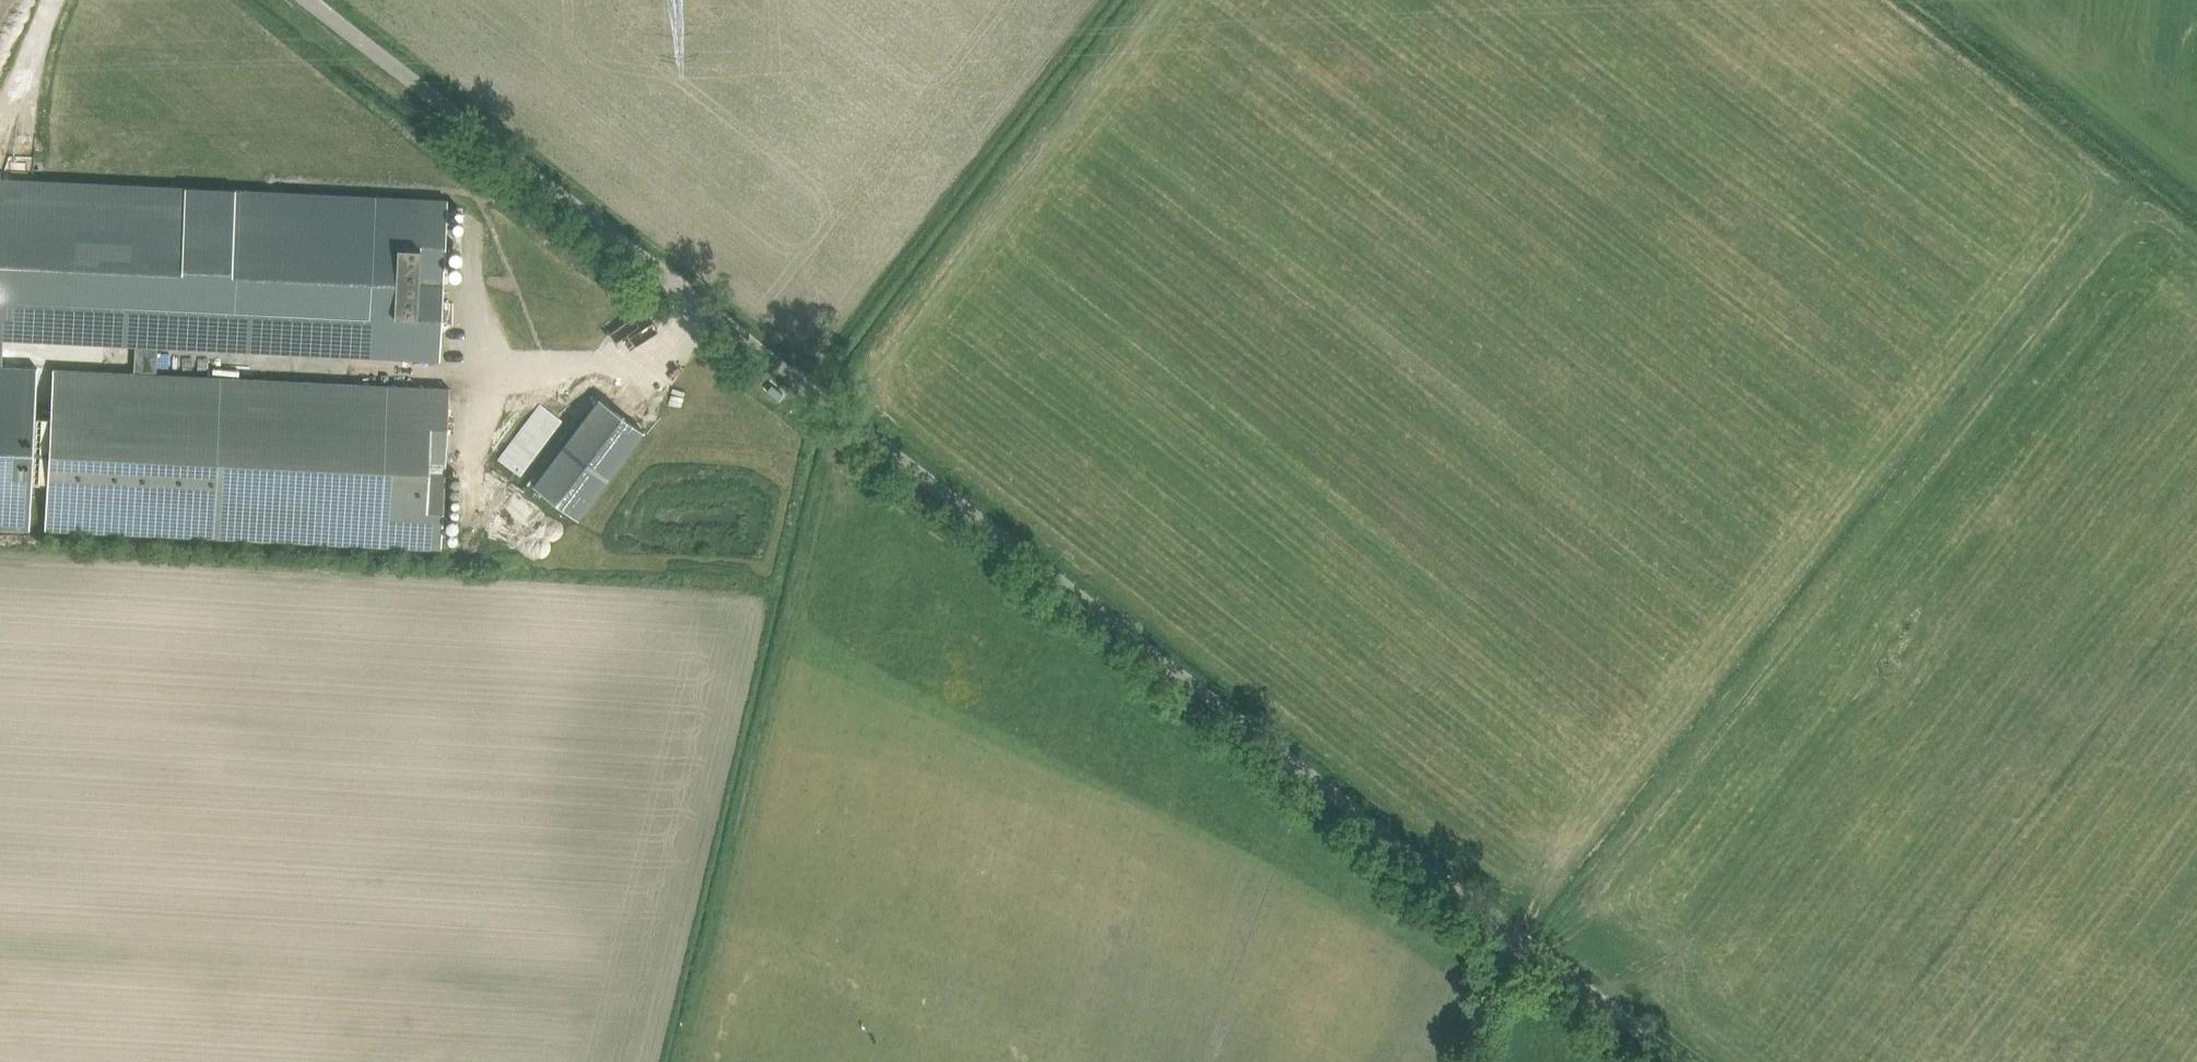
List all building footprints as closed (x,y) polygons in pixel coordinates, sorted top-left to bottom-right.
[(438,361),(447,201),(0,178),(0,339),(438,361)] [(35,410),(37,366),(2,364),(0,364),(0,527),(30,528),(32,484),(35,410)] [(442,547),(449,387),(53,368),(51,411),(35,410),(32,484),(47,484),(45,528),(442,547)] [(600,398),(534,486),(577,518),(643,430),(600,398)]
